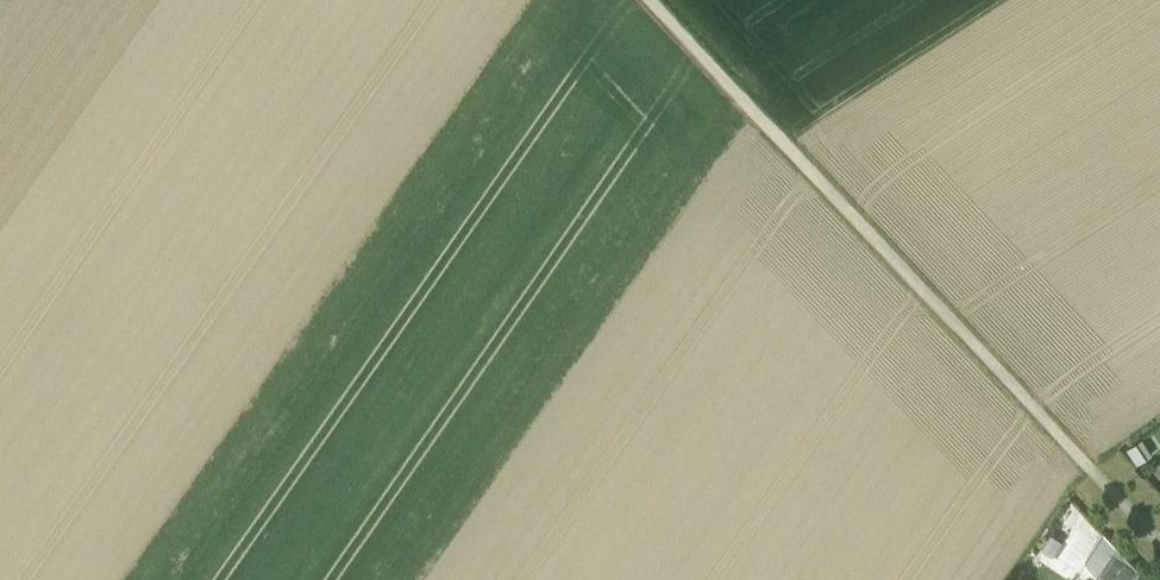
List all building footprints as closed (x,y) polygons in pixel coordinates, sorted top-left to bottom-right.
[(1117,546),(1096,576),(1102,579),(1137,579),(1142,573),(1117,546)]
